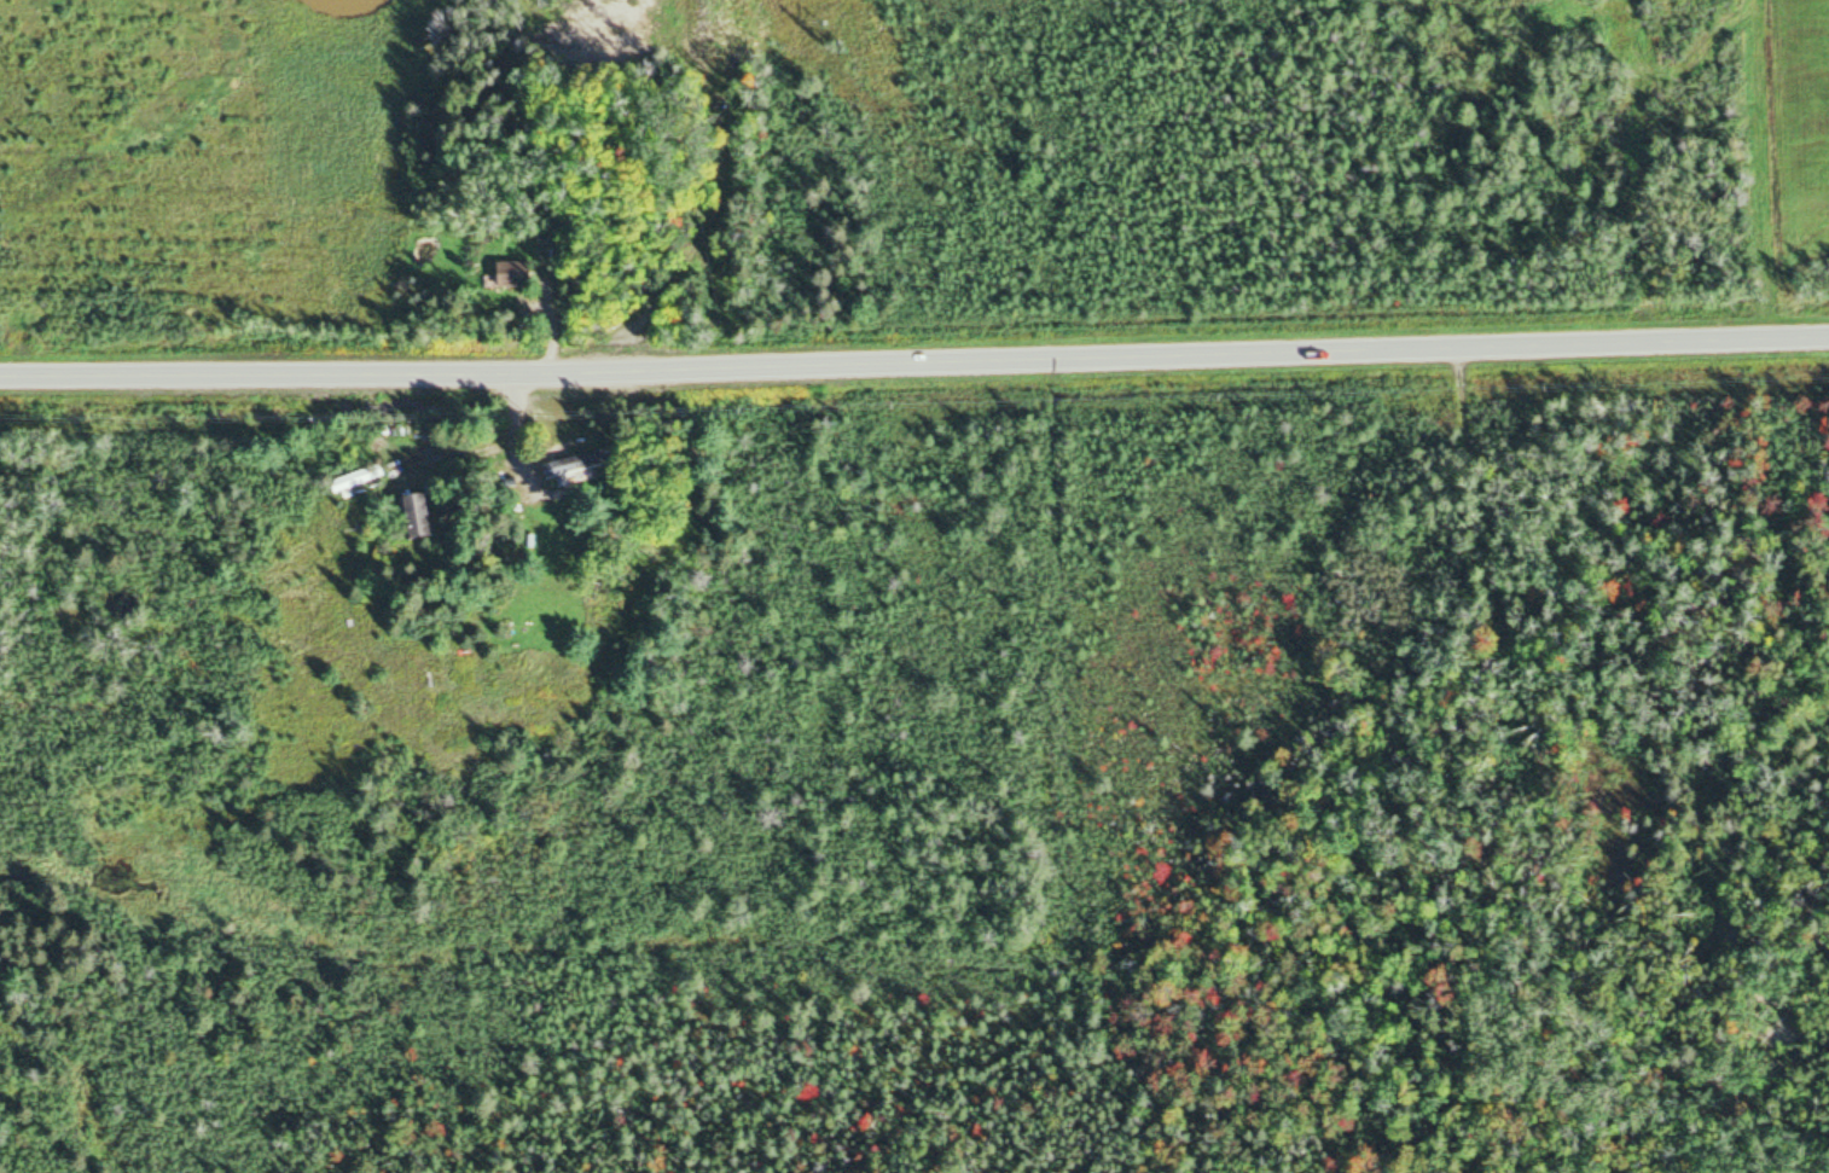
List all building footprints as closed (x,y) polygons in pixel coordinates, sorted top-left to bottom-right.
[(523,291),(523,265),(491,265),(491,291),(523,291)] [(535,480),(594,470),(592,454),(533,464),(535,480)] [(329,482),(335,503),(351,498),(349,489),(380,480),(376,467),(329,482)] [(420,537),(414,495),(393,498),(399,540),(420,537)]
